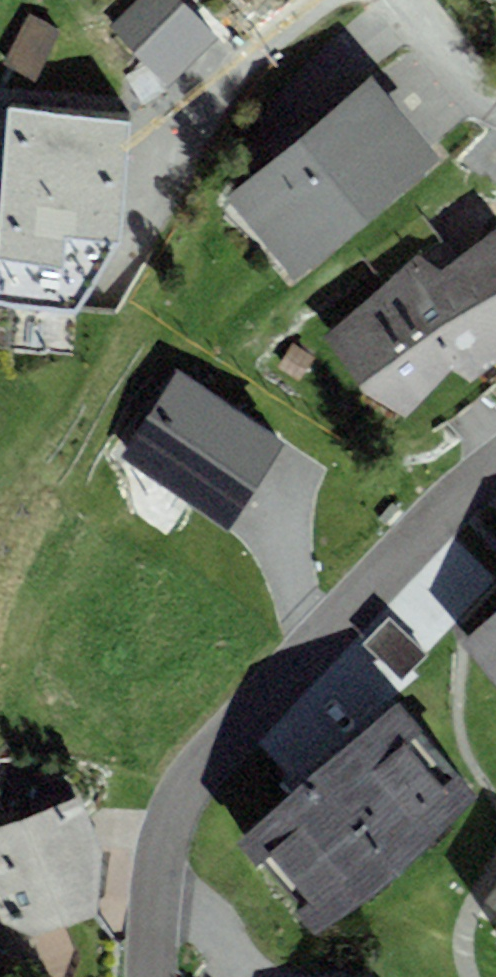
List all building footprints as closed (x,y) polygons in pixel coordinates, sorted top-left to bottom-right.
[(184,0),(139,0),(108,28),(165,89),(220,39),(184,0)] [(368,79),(226,199),(296,282),(438,161),(368,79)] [(11,109),(0,224),(0,306),(75,313),(117,247),(130,120),(11,109)] [(439,275),(419,253),(327,337),(401,417),(458,365),(476,385),(495,367),(495,235),(490,228),(439,275)] [(287,440),(176,368),(115,461),(226,533),(287,440)] [(412,667),(431,644),(393,612),(373,635),(412,667)] [(462,645),(495,685),(495,616),(462,645)] [(237,844),(313,933),(399,875),(474,798),(398,709),(237,844)] [(79,798),(0,827),(0,915),(3,924),(33,938),(98,914),(100,855),(79,798)]
